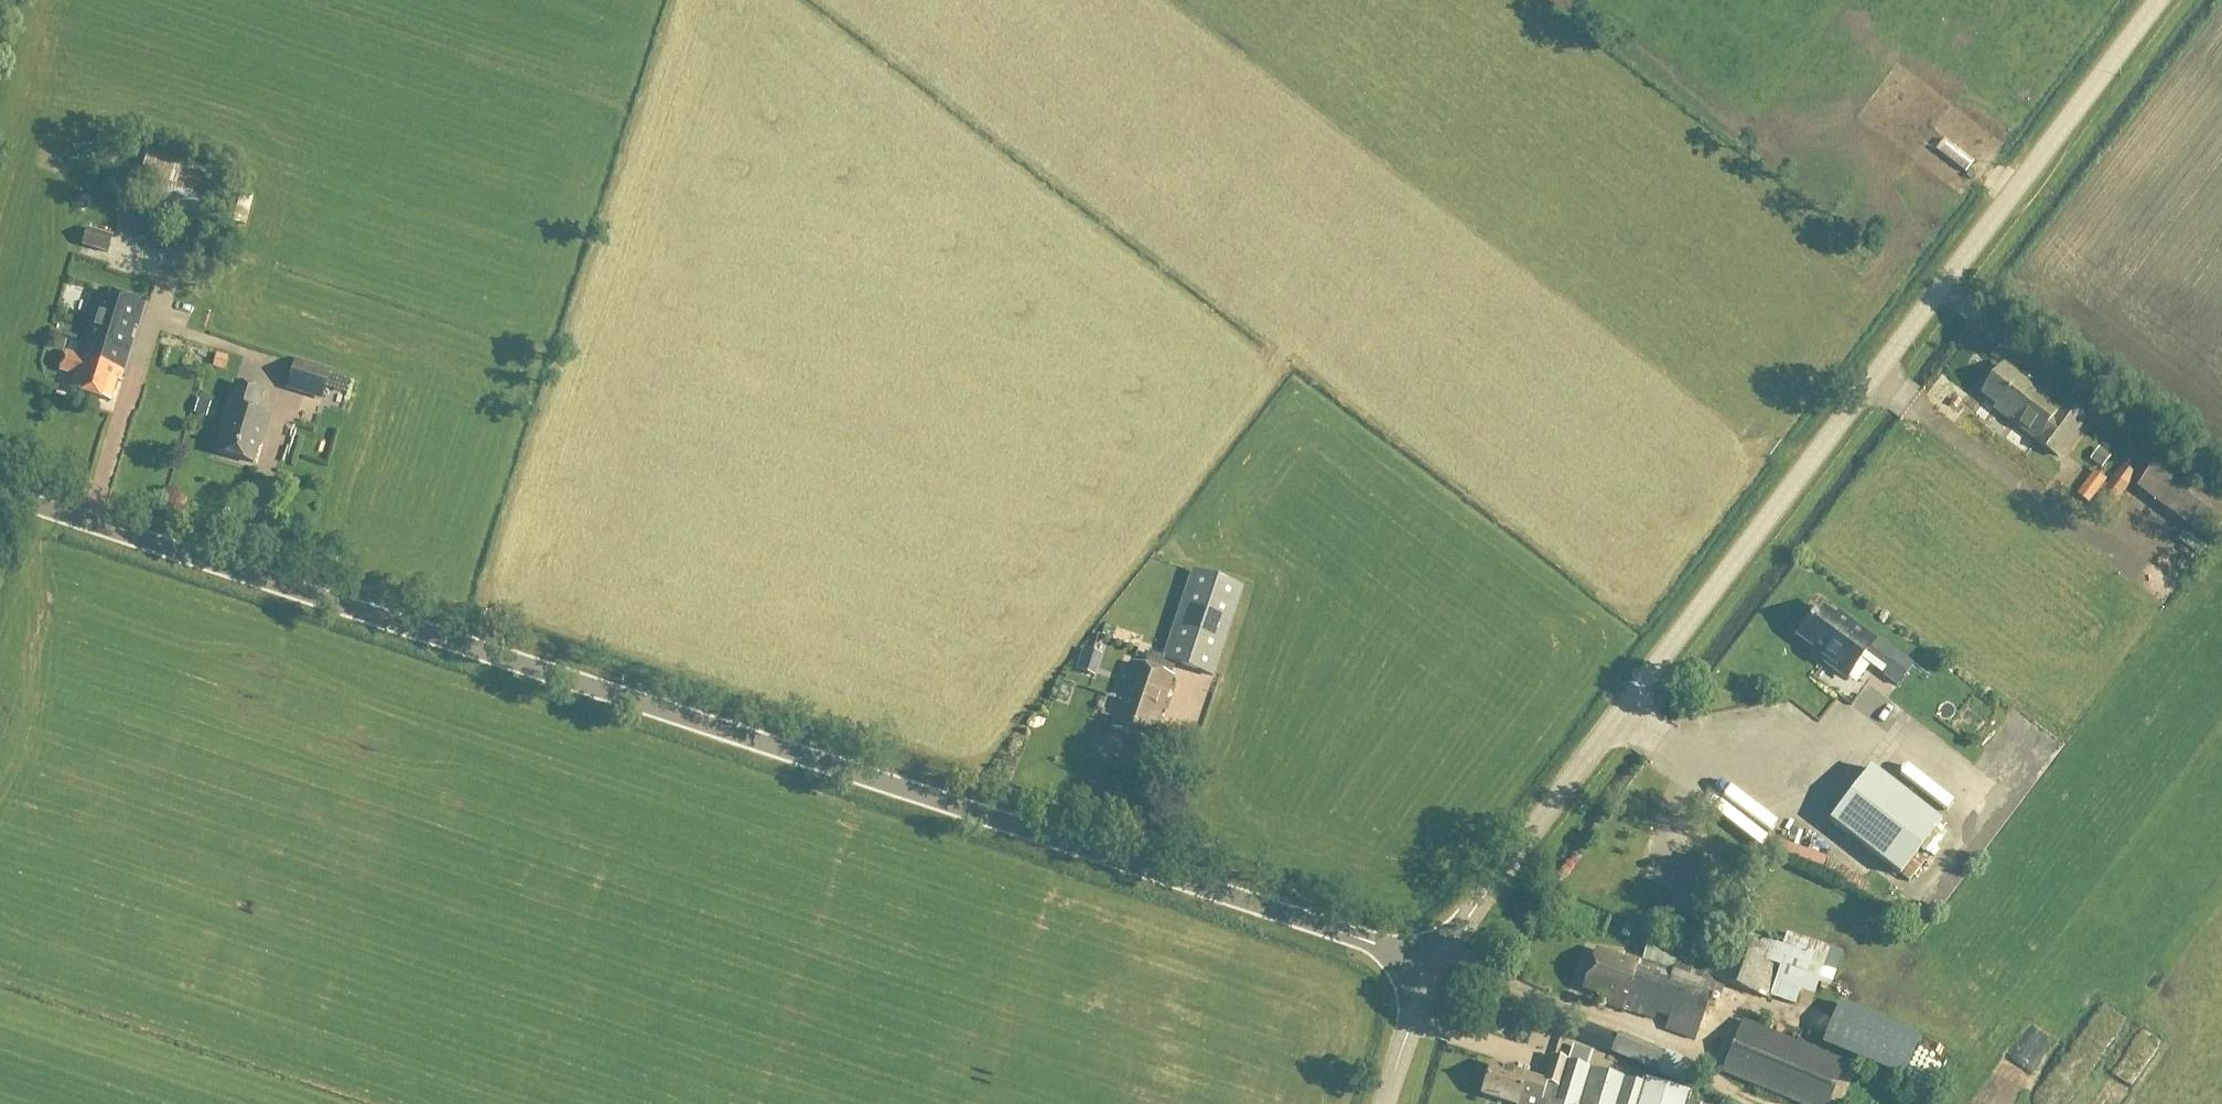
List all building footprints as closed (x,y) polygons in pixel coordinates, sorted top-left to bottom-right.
[(217,226),(229,187),(142,161),(131,201),(217,226)] [(156,242),(161,222),(138,214),(132,234),(156,242)] [(104,255),(109,239),(83,232),(79,248),(104,255)] [(127,341),(131,329),(135,331),(142,307),(97,293),(92,311),(90,310),(80,343),(127,357),(131,342),(127,341)] [(119,384),(127,357),(80,343),(75,358),(64,355),(59,373),(74,377),(70,391),(108,403),(115,383),(119,384)] [(284,392),(320,402),(329,373),(293,361),(284,392)] [(2054,414),(2033,399),(2036,395),(2000,369),(1979,398),(1995,409),(1992,412),(2034,443),(2033,443),(2055,459),(2083,420),(2062,404),(2054,414)] [(261,434),(266,417),(252,413),(258,392),(231,384),(219,424),(222,425),(213,454),(250,464),(258,434),(261,434)] [(2149,444),(2160,453),(2166,445),(2154,436),(2149,444)] [(2221,521),(2221,499),(2162,454),(2135,490),(2206,543),(2221,521)] [(2105,518),(2135,478),(2121,468),(2105,489),(2102,487),(2105,482),(2093,473),(2084,486),(2083,485),(2075,496),(2088,506),(2094,497),(2097,499),(2091,508),(2105,518)] [(1146,656),(1142,669),(1164,676),(1168,664),(1210,679),(1239,592),(1189,575),(1160,660),(1146,656)] [(1817,608),(1793,640),(1820,660),(1817,663),(1845,684),(1873,645),(1836,617),(1833,621),(1817,608)] [(1105,673),(1118,655),(1107,647),(1094,666),(1105,673)] [(1097,656),(1082,651),(1075,672),(1090,677),(1097,656)] [(1895,656),(1880,677),(1895,687),(1909,666),(1895,656)] [(1119,704),(1110,731),(1145,743),(1148,733),(1151,734),(1170,678),(1164,676),(1142,669),(1128,664),(1115,703),(1119,704)] [(1895,878),(1936,826),(1866,771),(1826,824),(1895,878)] [(1815,980),(1825,949),(1782,935),(1778,950),(1733,935),(1727,952),(1711,947),(1704,966),(1645,947),(1640,964),(1621,958),(1619,964),(1593,955),(1580,993),(1602,1000),(1600,1006),(1654,1024),(1656,1019),(1665,1022),(1662,1031),(1694,1041),(1707,1001),(1714,1003),(1719,988),(1765,1003),(1766,999),(1791,1007),(1802,975),(1815,980)] [(1918,1039),(1837,1005),(1820,1046),(1901,1080),(1918,1039)] [(1560,1037),(1565,1024),(1544,1015),(1538,1027),(1560,1037)] [(1845,1061),(1742,1021),(1722,1073),(1804,1103),(1828,1103),(1845,1061)] [(1627,1045),(1613,1039),(1573,1024),(1567,1041),(1607,1056),(1620,1061),(1653,1075),(1653,1074),(1683,1087),(1690,1069),(1661,1056),(1661,1057),(1628,1042),(1627,1045)] [(1550,1061),(1542,1087),(1488,1069),(1478,1098),(1496,1103),(1684,1103),(1686,1100),(1640,1085),(1639,1090),(1550,1061)]
